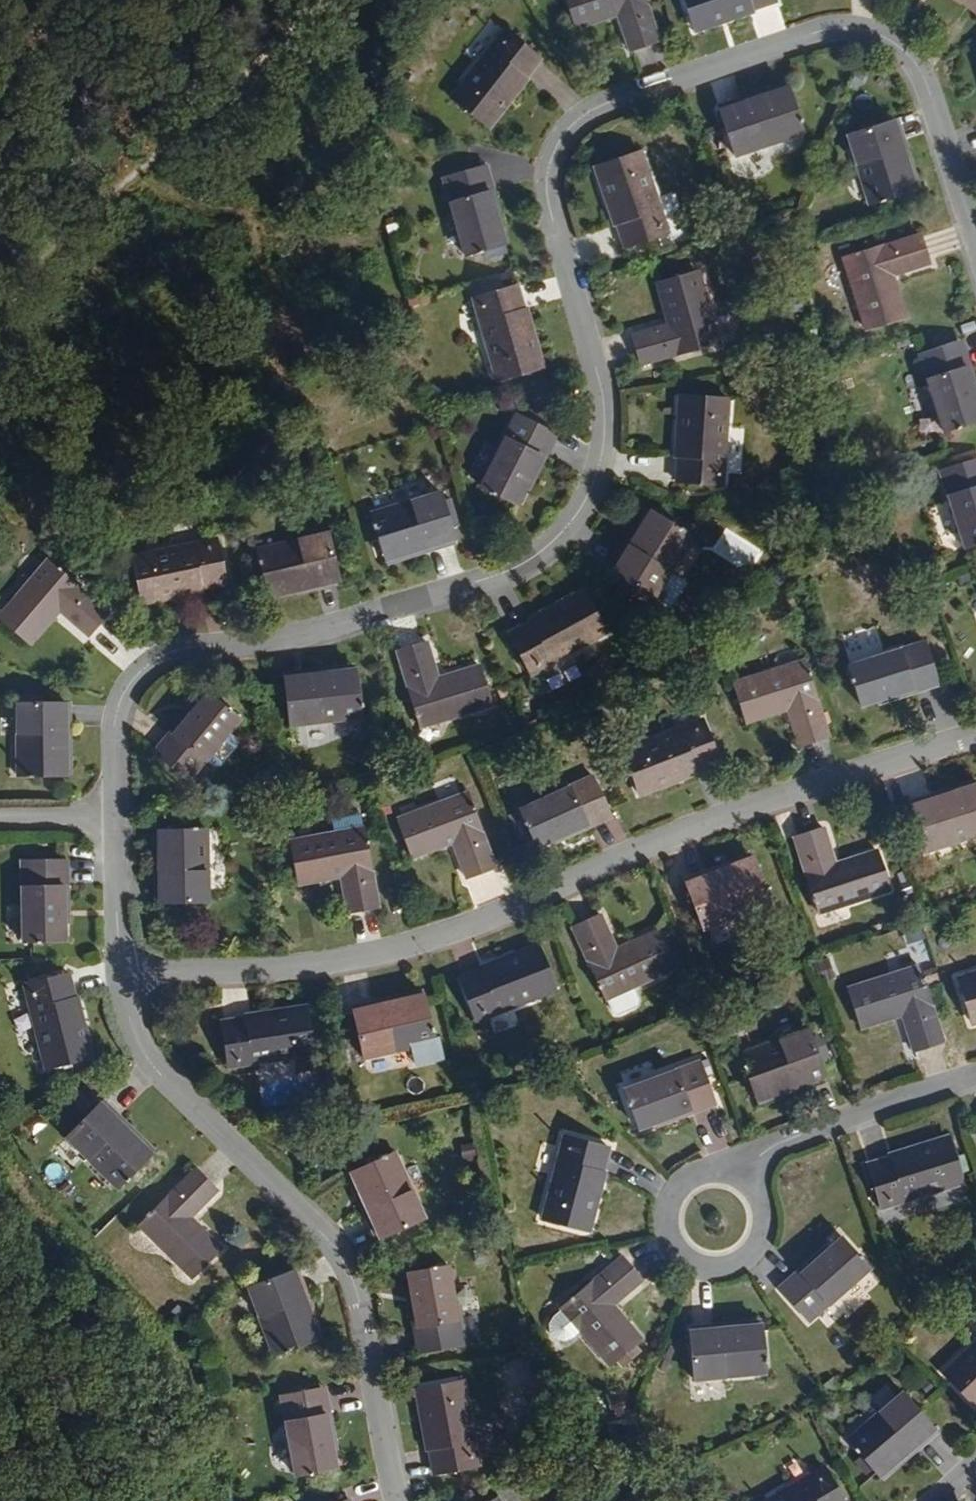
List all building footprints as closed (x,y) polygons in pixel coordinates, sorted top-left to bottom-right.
[(632,0),(553,0),(561,25),(604,10),(616,46),(645,36),(632,0)] [(681,25),(756,0),(673,0),(681,25)] [(971,0),(940,0),(959,15),(971,0)] [(771,32),(785,26),(774,1),(760,8),(771,32)] [(479,124),(533,56),(495,27),(441,95),(479,124)] [(968,75),(963,76),(975,118),(975,100),(968,75)] [(723,108),(766,93),(764,87),(721,101),(723,108)] [(779,132),(766,93),(723,108),(721,101),(695,110),(710,155),(779,132)] [(870,135),(876,133),(869,108),(824,122),(845,192),(884,180),(870,135)] [(890,178),(876,133),(870,135),(884,180),(890,178)] [(647,232),(619,149),(575,163),(604,246),(647,232)] [(493,225),(476,164),(436,175),(458,253),(498,241),(493,225)] [(869,272),(905,261),(897,233),(821,256),(844,328),(882,316),(869,272)] [(694,343),(674,270),(635,281),(647,324),(610,335),(618,364),(694,343)] [(529,364),(505,280),(459,293),(484,377),(529,364)] [(960,400),(941,341),(935,342),(955,402),(960,400)] [(955,402),(935,342),(896,354),(920,431),(961,419),(955,402)] [(700,487),(706,399),(660,396),(653,483),(700,487)] [(503,485),(531,430),(493,412),(456,484),(495,503),(503,485)] [(508,488),(536,432),(531,430),(503,485),(508,488)] [(963,456),(958,458),(975,514),(975,498),(963,456)] [(958,458),(920,470),(944,547),(975,538),(975,514),(958,458)] [(441,537),(427,492),(358,513),(371,553),(414,539),(416,544),(441,537)] [(648,573),(670,537),(636,516),(611,555),(606,552),(593,574),(631,598),(648,573)] [(326,573),(314,527),(244,545),(254,584),(299,572),(300,579),(326,573)] [(217,578),(207,532),(122,551),(132,597),(217,578)] [(372,558),(416,544),(414,539),(371,553),(372,558)] [(36,555),(0,599),(0,622),(20,638),(49,604),(79,629),(98,607),(36,555)] [(256,590),(300,579),(299,572),(254,584),(256,590)] [(649,609),(665,583),(648,573),(631,598),(649,609)] [(593,630),(570,589),(493,630),(516,672),(593,630)] [(480,702),(469,663),(425,676),(414,639),(387,647),(409,723),(480,702)] [(913,679),(901,641),(824,665),(837,705),(853,699),(913,679)] [(816,731),(792,656),(719,679),(731,717),(775,703),(787,740),(816,731)] [(287,682),(333,669),(331,663),(286,676),(287,682)] [(343,709),(333,669),(287,682),(286,676),(261,682),(273,728),(343,709)] [(855,705),(915,685),(913,679),(853,699),(855,705)] [(215,752),(213,742),(204,735),(216,719),(184,692),(134,755),(166,782),(182,761),(192,769),(201,768),(215,752)] [(54,725),(54,699),(4,701),(4,773),(48,771),(48,725),(54,725)] [(707,763),(689,719),(608,751),(626,795),(707,763)] [(585,813),(567,776),(485,815),(496,838),(506,833),(511,845),(513,848),(529,840),(585,813)] [(917,806),(960,792),(958,786),(915,799),(917,806)] [(479,863),(451,788),(380,815),(395,853),(438,837),(452,873),(479,863)] [(972,830),(960,792),(917,806),(915,799),(889,807),(903,851),(972,830)] [(531,845),(587,819),(585,813),(529,840),(531,845)] [(362,903),(347,825),(274,838),(281,879),(326,870),(333,909),(362,903)] [(867,888),(855,848),(812,862),(801,825),(773,834),(798,910),(867,888)] [(185,902),(183,830),(144,830),(144,876),(137,876),(138,904),(185,902)] [(511,845),(506,833),(496,838),(501,849),(511,845)] [(693,882),(734,866),(732,860),(691,876),(693,882)] [(49,922),(49,862),(8,862),(8,940),(49,940),(49,922)] [(682,929),(749,904),(734,866),(693,882),(691,876),(666,885),(682,929)] [(663,966),(646,928),(603,947),(587,913),(560,925),(593,997),(663,966)] [(546,984),(529,940),(449,970),(466,1014),(546,984)] [(932,1039),(906,963),(836,987),(850,1026),(891,1012),(904,1048),(932,1039)] [(935,978),(949,1022),(975,1013),(975,963),(935,978)] [(77,1053),(57,969),(12,980),(32,1064),(77,1053)] [(357,1015),(401,1003),(400,998),(356,1010),(357,1015)] [(301,1049),(294,1002),(208,1014),(214,1061),(301,1049)] [(412,1043),(401,1003),(357,1015),(356,1010),(331,1016),(342,1061),(412,1043)] [(811,1072),(796,1028),(726,1052),(740,1090),(785,1075),(787,1080),(811,1072)] [(701,1101),(687,1061),(612,1087),(626,1127),(642,1121),(701,1101)] [(742,1096),(787,1080),(785,1075),(740,1090),(742,1096)] [(644,1126),(703,1106),(701,1101),(642,1121),(644,1126)] [(129,1160),(97,1127),(101,1122),(82,1102),(49,1134),(99,1188),(129,1160)] [(133,1156),(101,1122),(97,1127),(129,1160),(133,1156)] [(576,1227),(598,1143),(552,1131),(530,1215),(576,1227)] [(940,1182),(926,1138),(844,1164),(858,1209),(940,1182)] [(402,1217),(373,1150),(336,1166),(354,1209),(348,1211),(359,1235),(402,1217)] [(210,1249),(179,1217),(208,1190),(186,1168),(129,1223),(182,1277),(210,1249)] [(798,1318),(858,1264),(829,1233),(817,1244),(770,1286),(798,1318)] [(627,1340),(599,1304),(629,1281),(611,1257),(548,1305),(551,1308),(539,1316),(537,1323),(537,1329),(542,1336),(550,1338),(556,1337),(567,1329),(595,1366),(627,1340)] [(450,1346),(437,1266),(396,1273),(398,1290),(408,1352),(450,1346)] [(294,1339),(279,1296),(285,1293),(276,1268),(232,1283),(256,1353),(294,1339)] [(299,1337),(285,1293),(279,1296),(294,1339),(299,1337)] [(748,1324),(747,1318),(702,1322),(703,1329),(748,1324)] [(752,1365),(748,1324),(703,1329),(702,1322),(676,1325),(680,1371),(752,1365)] [(975,1395),(975,1330),(934,1370),(967,1404),(975,1395)] [(466,1466),(452,1379),(406,1387),(420,1474),(466,1466)] [(320,1447),(309,1386),(268,1394),(283,1473),(323,1466),(320,1447)] [(325,1446),(314,1386),(309,1386),(320,1447),(325,1446)] [(921,1427),(891,1391),(836,1438),(862,1469),(898,1439),(902,1443),(921,1427)] [(866,1473),(902,1443),(898,1439),(862,1469),(866,1473)] [(814,1462),(752,1500),(838,1500),(814,1462)]
